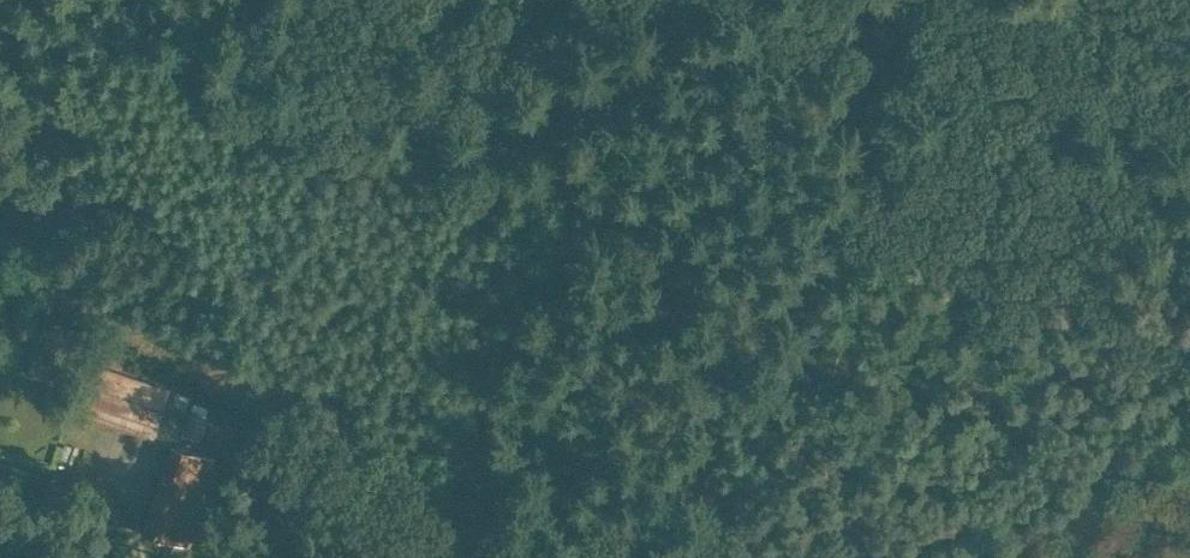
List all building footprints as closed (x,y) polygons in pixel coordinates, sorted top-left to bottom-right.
[(75,412),(154,434),(168,386),(89,363),(75,412)] [(142,530),(183,543),(212,455),(171,441),(142,530)]
